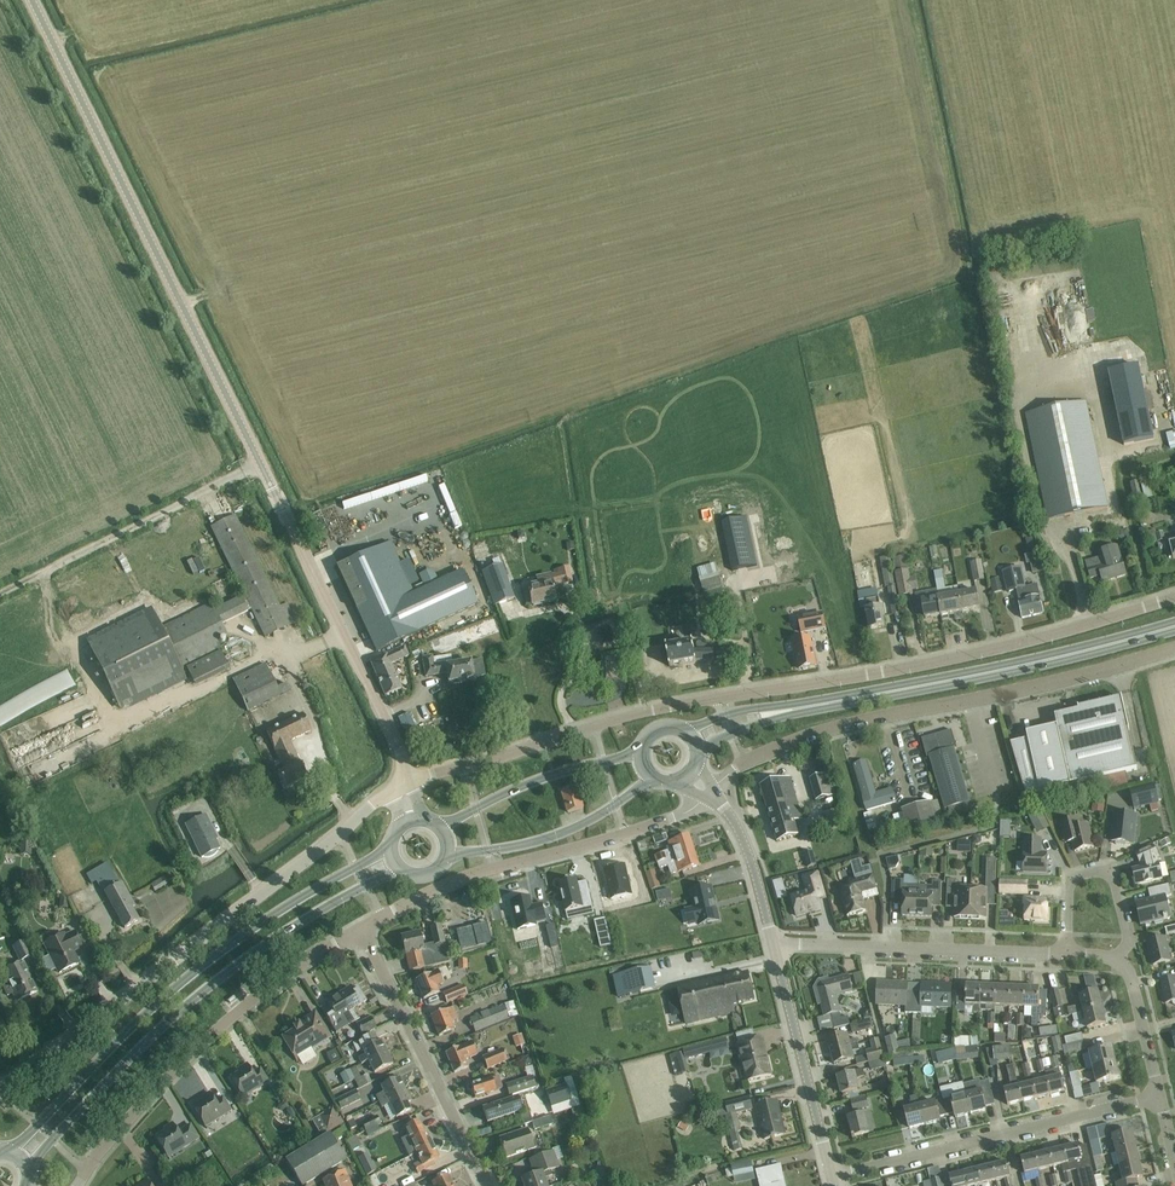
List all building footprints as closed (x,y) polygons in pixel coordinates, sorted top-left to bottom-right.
[(1130,330),(1127,331),(1125,332),(1123,334),(1121,336),(1119,338),(1118,340),(1117,343),(1117,346),(1117,348),(1117,351),(1118,354),(1119,356),(1121,358),(1123,360),(1125,362),(1127,363),(1130,364),(1132,365),(1135,365),(1136,365),(1138,365),(1139,364),(1141,364),(1143,363),(1145,361),(1147,359),(1149,357),(1151,355),(1152,353),(1152,350),(1153,347),(1152,344),(1152,342),(1151,339),(1149,337),(1148,335),(1146,333),(1143,331),(1141,330),(1138,330),(1135,329),(1133,329),(1130,330)] [(1139,367),(1109,373),(1124,445),(1154,439),(1139,367)] [(1026,412),(1048,518),(1107,506),(1085,400),(1026,412)] [(1166,433),(1170,448),(1174,447),(1174,441),(1173,432),(1166,433)] [(1138,481),(1129,483),(1135,504),(1143,502),(1138,481)] [(1149,483),(1141,485),(1144,500),(1153,498),(1149,483)] [(211,527),(234,572),(244,594),(252,609),(260,627),(265,637),(285,627),(296,622),(287,604),(280,607),(235,516),(224,521),(211,527)] [(746,517),(723,523),(730,555),(754,550),(746,517)] [(1127,529),(1117,531),(1118,537),(1123,541),(1130,540),(1127,529)] [(1155,530),(1148,531),(1152,544),(1165,540),(1163,532),(1156,534),(1155,530)] [(337,567),(376,651),(477,604),(462,571),(414,593),(391,542),(337,567)] [(574,542),(566,543),(567,551),(574,550),(574,542)] [(1105,561),(1088,567),(1091,578),(1101,575),(1103,582),(1126,575),(1118,546),(1102,550),(1104,558),(1105,561)] [(979,553),(970,555),(972,561),(981,560),(979,553)] [(1036,553),(1026,556),(1027,563),(1031,562),(1034,573),(1040,571),(1036,553)] [(739,556),(696,569),(703,594),(746,582),(739,556)] [(905,556),(891,559),(894,573),(896,573),(900,595),(912,593),(911,588),(924,586),(922,575),(910,577),(908,568),(907,569),(906,564),(905,556)] [(891,558),(882,559),(884,575),(886,587),(888,587),(895,585),(893,573),(891,558)] [(971,562),(974,581),(983,579),(980,561),(971,562)] [(502,565),(482,572),(495,605),(514,598),(502,565)] [(539,584),(528,586),(530,594),(525,595),(527,605),(532,604),(532,605),(555,600),(552,585),(562,583),(562,584),(572,582),(568,567),(556,570),(557,573),(537,578),(539,584)] [(942,570),(934,571),(937,590),(946,588),(942,570)] [(1025,587),(1021,572),(1004,576),(1007,592),(1016,589),(1019,601),(1018,601),(1022,618),(1043,613),(1037,584),(1025,587)] [(999,577),(990,580),(993,593),(1002,591),(999,577)] [(815,583),(805,586),(808,599),(818,596),(815,583)] [(896,587),(888,588),(893,614),(900,613),(896,587)] [(876,588),(863,591),(866,608),(869,629),(884,626),(883,616),(885,616),(883,605),(879,606),(878,597),(876,588)] [(937,589),(916,593),(920,612),(924,611),(925,618),(941,615),(942,615),(939,598),(938,595),(937,589)] [(980,608),(977,596),(976,590),(960,593),(960,594),(963,611),(980,608)] [(960,594),(939,598),(942,615),(941,615),(941,616),(963,612),(963,611),(960,594)] [(166,601),(86,641),(120,710),(211,665),(186,614),(179,600),(177,596),(166,601)] [(757,598),(744,601),(745,607),(758,604),(757,598)] [(797,600),(785,602),(787,615),(799,612),(797,600)] [(741,603),(732,605),(736,625),(746,622),(741,603)] [(822,612),(798,617),(801,631),(825,626),(822,612)] [(471,626),(435,641),(441,657),(482,640),(475,624),(471,626)] [(254,658),(253,634),(228,635),(229,659),(254,658)] [(794,638),(797,657),(800,669),(817,665),(813,647),(816,646),(813,634),(794,638)] [(694,642),(666,647),(668,654),(670,666),(696,662),(696,661),(714,661),(714,651),(713,651),(696,651),(694,642)] [(382,657),(371,662),(385,696),(402,689),(391,663),(408,654),(404,645),(382,657)] [(474,678),(471,661),(446,666),(445,663),(434,665),(432,656),(423,658),(426,676),(447,673),(449,683),(474,678)] [(276,685),(265,663),(233,679),(247,711),(289,692),(285,684),(278,688),(276,685)] [(1057,726),(1027,733),(1028,739),(1040,791),(1059,787),(1060,795),(1097,787),(1095,779),(1125,772),(1137,769),(1128,731),(1129,731),(1125,711),(1122,699),(1122,701),(1079,710),(1079,709),(1078,709),(1079,711),(1055,716),(1057,726)] [(277,772),(285,789),(307,779),(300,764),(301,764),(290,741),(311,731),(303,714),(267,731),(283,770),(277,772)] [(922,739),(925,750),(927,757),(930,756),(945,809),(948,808),(951,817),(975,810),(972,800),(969,801),(954,749),(957,748),(952,730),(922,739)] [(854,766),(867,810),(895,802),(891,789),(876,794),(867,762),(854,766)] [(810,779),(813,790),(816,800),(835,794),(829,773),(810,779)] [(790,777),(761,785),(768,810),(797,802),(790,777)] [(1098,787),(1100,793),(1128,787),(1127,781),(1098,787)] [(1142,787),(1130,790),(1134,807),(1150,803),(1152,812),(1159,810),(1157,801),(1158,801),(1158,800),(1154,786),(1154,785),(1142,787)] [(1160,785),(1154,786),(1158,800),(1163,799),(1160,785)] [(570,789),(561,791),(567,813),(576,810),(585,808),(578,786),(570,789)] [(1094,798),(1092,811),(1103,812),(1105,800),(1094,798)] [(1039,803),(1035,804),(1035,808),(1046,806),(1044,799),(1038,801),(1039,803)] [(903,812),(893,815),(898,833),(936,823),(944,821),(944,819),(938,800),(935,800),(930,802),(916,806),(902,810),(903,812)] [(797,802),(768,810),(777,841),(789,838),(798,835),(794,821),(802,819),(797,802)] [(1030,817),(1033,823),(1038,821),(1042,830),(1049,826),(1041,811),(1030,817)] [(1115,812),(1112,841),(1116,842),(1116,844),(1125,845),(1125,843),(1133,844),(1136,815),(1115,812)] [(193,840),(202,857),(204,857),(205,857),(207,857),(209,857),(211,856),(213,856),(214,854),(216,853),(217,852),(218,850),(218,849),(220,848),(215,839),(214,840),(210,833),(214,831),(206,815),(186,825),(190,834),(193,832),(196,839),(193,840)] [(1060,822),(1064,838),(1066,842),(1073,841),(1075,851),(1093,847),(1088,824),(1078,827),(1076,818),(1060,822)] [(666,833),(654,838),(656,844),(669,840),(666,833)] [(671,850),(663,852),(664,854),(656,856),(658,863),(695,851),(690,836),(669,843),(671,850)] [(1025,838),(1025,853),(1024,853),(1023,872),(1046,872),(1047,853),(1041,853),(1041,839),(1025,838)] [(958,841),(958,852),(971,852),(971,841),(958,841)] [(21,842),(20,854),(31,855),(32,842),(21,842)] [(1154,846),(1136,854),(1141,864),(1142,863),(1143,867),(1132,869),(1135,878),(1133,878),(1135,883),(1136,883),(1136,885),(1162,878),(1159,863),(1156,863),(1155,857),(1158,856),(1154,846)] [(934,847),(920,850),(920,856),(924,856),(933,856),(934,847)] [(671,874),(678,872),(699,865),(695,851),(658,863),(660,868),(668,866),(671,874)] [(811,871),(816,869),(815,865),(817,864),(813,851),(804,854),(808,867),(810,866),(811,871)] [(885,858),(888,870),(896,868),(899,862),(898,855),(885,858)] [(971,889),(970,918),(986,919),(987,894),(995,895),(997,858),(987,858),(986,889),(971,889)] [(851,888),(840,891),(844,904),(847,916),(866,910),(863,900),(880,896),(871,865),(863,867),(861,859),(850,862),(855,877),(853,878),(849,879),(851,888)] [(86,876),(91,884),(97,881),(104,892),(119,918),(125,928),(139,920),(132,907),(135,905),(129,895),(122,882),(119,884),(107,863),(86,876)] [(611,899),(632,894),(625,865),(604,870),(611,899)] [(650,888),(660,887),(657,870),(647,871),(650,888)] [(818,872),(803,877),(807,891),(791,896),(796,916),(821,909),(817,897),(825,895),(818,872)] [(150,884),(155,891),(167,884),(163,877),(150,884)] [(782,878),(773,880),(775,889),(785,887),(782,878)] [(577,879),(559,883),(568,920),(595,914),(587,880),(578,883),(577,879)] [(894,900),(903,900),(903,915),(917,916),(918,892),(909,891),(910,885),(904,884),(904,880),(895,879),(894,900)] [(947,879),(947,903),(955,903),(955,917),(970,918),(971,889),(956,888),(957,880),(947,879)] [(1025,895),(1026,881),(1001,880),(1000,894),(1025,895)] [(918,892),(917,916),(932,917),(932,901),(941,901),(942,881),(933,881),(932,885),(927,885),(927,892),(918,892)] [(1148,889),(1151,900),(1136,903),(1141,924),(1155,921),(1156,923),(1163,922),(1163,919),(1171,917),(1166,897),(1172,895),(1169,884),(1148,889)] [(694,907),(685,909),(688,926),(698,924),(698,926),(720,921),(718,908),(716,909),(715,902),(716,901),(712,885),(690,890),(694,907)] [(670,889),(656,892),(658,902),(673,898),(670,889)] [(160,901),(164,909),(183,900),(178,891),(167,896),(167,898),(160,901)] [(529,897),(511,902),(517,929),(536,925),(535,922),(545,919),(542,904),(531,907),(529,897)] [(1025,920),(1047,921),(1048,906),(1044,906),(1044,898),(1024,898),(1023,905),(1032,906),(1031,911),(1025,911),(1025,920)] [(482,904),(484,918),(490,917),(488,903),(482,904)] [(1009,917),(1009,910),(1002,910),(1001,925),(1016,925),(1016,917),(1009,917)] [(419,932),(401,936),(410,971),(449,962),(448,960),(455,958),(451,943),(445,944),(444,943),(445,943),(441,925),(430,928),(434,943),(422,945),(419,932)] [(1166,935),(1174,933),(1174,925),(1165,928),(1166,935)] [(66,937),(65,934),(55,939),(52,933),(40,938),(43,945),(45,944),(51,955),(42,960),(48,973),(57,968),(60,973),(78,964),(72,951),(82,946),(75,933),(66,937)] [(1148,941),(1154,965),(1171,961),(1164,937),(1148,941)] [(466,952),(472,946),(467,940),(461,946),(466,952)] [(25,942),(15,947),(22,960),(32,955),(25,942)] [(458,959),(458,970),(468,969),(467,959),(458,959)] [(492,961),(495,974),(501,972),(498,960),(492,961)] [(4,972),(13,990),(18,1001),(37,992),(22,963),(4,972)] [(614,976),(613,976),(618,998),(656,989),(652,968),(649,968),(614,976)] [(443,981),(439,970),(416,980),(424,999),(439,993),(435,984),(443,981)] [(755,999),(749,973),(678,989),(686,1023),(734,1012),(732,1004),(755,999)] [(814,988),(817,997),(820,996),(825,1016),(831,1014),(834,1029),(850,1024),(848,1016),(842,1018),(836,995),(852,991),(848,975),(829,980),(828,978),(819,980),(814,988)] [(1166,1003),(1173,1001),(1174,1004),(1174,1005),(1174,977),(1160,980),(1166,1003)] [(878,982),(877,1004),(906,1005),(906,1013),(914,1013),(915,992),(907,992),(907,983),(878,982)] [(915,992),(914,1013),(921,1013),(921,1006),(935,1007),(950,1007),(951,997),(951,985),(922,983),(922,984),(922,993),(915,992)] [(447,1003),(467,995),(463,985),(443,993),(445,998),(447,1003)] [(957,1004),(958,1004),(957,1010),(964,1011),(964,1014),(974,1015),(973,1012),(980,1013),(980,1009),(981,1005),(980,1005),(981,986),(966,985),(966,991),(957,991),(957,1004)] [(980,1009),(995,1010),(995,1006),(994,1006),(995,986),(981,986),(980,1005),(981,1005),(980,1009)] [(995,986),(994,1006),(995,1006),(1009,1006),(1010,987),(995,986)] [(349,987),(338,994),(349,1012),(354,1008),(360,1005),(367,1001),(358,987),(352,991),(349,987)] [(1010,987),(1009,1006),(1024,1007),(1025,988),(1010,987)] [(1032,1026),(1038,1026),(1038,1015),(1046,1015),(1046,1007),(1039,1007),(1040,988),(1025,988),(1024,1007),(1033,1007),(1032,1026)] [(1051,991),(1053,1003),(1055,1009),(1053,1009),(1055,1017),(1064,1014),(1062,1004),(1058,989),(1051,991)] [(1067,1008),(1069,1016),(1073,1015),(1102,1008),(1098,992),(1080,996),(1082,1004),(1067,1008)] [(352,1018),(338,994),(326,1001),(330,1007),(324,1011),(335,1029),(341,1025),(337,1019),(343,1015),(349,1025),(355,1021),(352,1017),(352,1018)] [(375,995),(368,999),(371,1005),(378,1001),(375,995)] [(463,997),(457,1000),(460,1007),(467,1004),(463,997)] [(476,1032),(509,1018),(503,1005),(471,1019),(476,1032)] [(439,1036),(450,1031),(454,1030),(452,1024),(459,1020),(454,1006),(431,1016),(439,1036)] [(1102,1008),(1073,1015),(1074,1022),(1085,1019),(1087,1028),(1106,1024),(1102,1008)] [(866,1010),(863,1014),(864,1018),(864,1021),(871,1019),(872,1019),(871,1017),(872,1016),(870,1009),(866,1010)] [(331,1037),(322,1022),(315,1012),(297,1023),(298,1025),(293,1027),(295,1030),(283,1038),(294,1056),(297,1062),(300,1060),(303,1065),(317,1057),(312,1049),(331,1037)] [(357,1024),(362,1035),(376,1028),(374,1023),(370,1017),(357,1024)] [(853,1034),(870,1029),(874,1028),(873,1025),(871,1019),(864,1021),(850,1024),(853,1034)] [(1057,1026),(1039,1028),(1041,1037),(1058,1034),(1057,1026)] [(756,1039),(753,1030),(736,1034),(739,1043),(738,1044),(747,1081),(772,1075),(763,1038),(756,1039)] [(516,1047),(525,1044),(522,1033),(512,1037),(516,1047)] [(848,1033),(828,1038),(831,1052),(858,1045),(857,1038),(850,1040),(848,1033)] [(995,1033),(995,1042),(1005,1042),(1005,1034),(1000,1033),(995,1033)] [(374,1036),(373,1034),(353,1043),(358,1053),(364,1050),(366,1054),(359,1058),(361,1064),(368,1060),(369,1061),(387,1052),(381,1039),(377,1041),(374,1036)] [(1082,1034),(1065,1038),(1066,1045),(1084,1041),(1082,1034)] [(895,1036),(886,1039),(890,1054),(899,1052),(897,1043),(895,1036)] [(1060,1036),(1052,1038),(1055,1053),(1063,1051),(1060,1036)] [(884,1059),(879,1039),(870,1041),(872,1049),(866,1051),(870,1062),(884,1059)] [(910,1040),(897,1043),(899,1052),(911,1049),(910,1040)] [(913,1040),(913,1048),(922,1049),(923,1040),(913,1040)] [(956,1040),(955,1048),(966,1047),(966,1040),(956,1040)] [(1066,1045),(1068,1053),(1086,1049),(1084,1041),(1066,1045)] [(472,1042),(463,1046),(446,1053),(454,1073),(468,1067),(465,1060),(468,1059),(478,1055),(472,1042)] [(831,1052),(834,1064),(854,1059),(852,1052),(860,1050),(858,1045),(831,1052)] [(994,1048),(986,1049),(990,1066),(997,1066),(997,1063),(1012,1060),(1010,1046),(1004,1047),(994,1048)] [(966,1050),(966,1047),(955,1048),(955,1052),(957,1052),(958,1060),(972,1057),(971,1050),(966,1050)] [(1112,1047),(1100,1050),(1090,1052),(1093,1067),(1115,1061),(1112,1047)] [(482,1057),(487,1069),(507,1060),(502,1049),(482,1057)] [(924,1050),(909,1052),(910,1064),(926,1063),(925,1055),(924,1050)] [(670,1056),(676,1076),(690,1072),(684,1051),(670,1056)] [(369,1061),(374,1073),(393,1064),(387,1052),(369,1061)] [(893,1054),(894,1066),(910,1064),(909,1052),(893,1054)] [(1050,1058),(1054,1077),(1047,1079),(1051,1094),(1065,1091),(1061,1075),(1061,1076),(1056,1056),(1050,1058)] [(529,1057),(522,1059),(524,1065),(530,1063),(529,1057)] [(884,1059),(870,1062),(872,1070),(886,1066),(884,1059)] [(1042,1060),(1036,1062),(1039,1073),(1045,1071),(1042,1060)] [(1093,1067),(1094,1071),(1097,1083),(1119,1077),(1115,1061),(1093,1067)] [(1029,1063),(1028,1064),(1036,1098),(1051,1094),(1047,1079),(1033,1082),(1029,1063)] [(237,1070),(239,1072),(231,1077),(242,1095),(250,1090),(252,1093),(269,1082),(260,1068),(253,1073),(247,1064),(237,1070)] [(1013,1064),(1007,1066),(1012,1088),(1004,1090),(1008,1105),(1022,1101),(1013,1064)] [(1014,1064),(1013,1064),(1022,1101),(1036,1098),(1028,1064),(1022,1065),(1026,1084),(1019,1086),(1014,1064)] [(355,1066),(349,1069),(354,1079),(359,1088),(371,1083),(367,1074),(361,1077),(355,1066)] [(345,1084),(354,1079),(349,1069),(339,1074),(345,1084)] [(853,1072),(854,1073),(838,1077),(842,1094),(859,1090),(856,1079),(865,1076),(864,1069),(853,1072)] [(1080,1079),(1080,1080),(1078,1071),(1069,1072),(1075,1099),(1084,1097),(1082,1086),(1080,1079)] [(471,1085),(475,1097),(502,1088),(498,1076),(471,1085)] [(381,1086),(384,1092),(376,1096),(379,1102),(405,1089),(399,1077),(381,1086)] [(506,1085),(509,1096),(534,1088),(531,1077),(506,1085)] [(966,1094),(971,1114),(986,1110),(985,1106),(995,1104),(989,1081),(979,1084),(980,1091),(966,1094)] [(963,1082),(940,1088),(943,1100),(944,1100),(947,1115),(955,1113),(956,1118),(968,1114),(971,1114),(966,1094),(964,1084),(963,1082)] [(546,1090),(551,1107),(571,1100),(566,1083),(546,1090)] [(341,1109),(361,1099),(356,1089),(336,1100),(341,1109)] [(411,1110),(407,1103),(411,1101),(405,1089),(379,1102),(382,1108),(385,1106),(390,1104),(397,1118),(411,1110)] [(887,1090),(883,1095),(889,1100),(893,1095),(887,1090)] [(229,1107),(223,1097),(215,1102),(209,1092),(200,1098),(202,1101),(193,1106),(204,1124),(212,1119),(214,1122),(232,1111),(229,1107)] [(232,1095),(228,1098),(234,1108),(238,1106),(232,1095)] [(921,1106),(920,1106),(918,1095),(910,1097),(913,1108),(905,1110),(910,1129),(926,1125),(921,1106)] [(522,1111),(517,1097),(483,1109),(488,1122),(522,1111)] [(718,1119),(725,1116),(734,1151),(741,1149),(737,1132),(741,1131),(737,1112),(752,1109),(750,1098),(725,1104),(725,1106),(714,1109),(718,1119)] [(856,1116),(849,1118),(851,1125),(849,1125),(853,1138),(856,1137),(855,1136),(869,1133),(864,1114),(862,1108),(868,1107),(866,1098),(852,1101),(856,1116)] [(697,1099),(686,1103),(688,1112),(697,1109),(700,1109),(697,1099)] [(921,1106),(926,1125),(940,1121),(939,1117),(947,1115),(944,1100),(921,1106)] [(757,1106),(765,1140),(775,1138),(775,1137),(783,1135),(780,1123),(779,1123),(778,1118),(781,1117),(777,1101),(757,1106)] [(319,1132),(327,1127),(330,1131),(344,1123),(333,1105),(319,1116),(313,1120),(319,1132)] [(579,1107),(571,1110),(575,1121),(583,1119),(579,1107)] [(366,1132),(378,1125),(381,1124),(376,1115),(361,1123),(366,1132)] [(535,1130),(553,1124),(551,1116),(533,1121),(534,1125),(535,1130)] [(686,1132),(690,1125),(681,1120),(677,1127),(686,1132)] [(166,1131),(156,1137),(167,1154),(181,1145),(183,1148),(199,1138),(191,1125),(178,1132),(172,1123),(164,1128),(166,1131)] [(408,1136),(401,1140),(405,1148),(413,1145),(415,1150),(417,1153),(433,1145),(426,1132),(425,1133),(420,1124),(405,1131),(408,1136)] [(378,1125),(366,1132),(367,1135),(380,1130),(378,1125)] [(284,1159),(302,1185),(305,1185),(347,1160),(336,1141),(346,1133),(343,1127),(331,1135),(329,1133),(284,1159)] [(1096,1127),(1087,1130),(1093,1157),(1101,1156),(1103,1155),(1099,1139),(1096,1127)] [(506,1158),(537,1147),(535,1140),(531,1142),(527,1130),(500,1139),(506,1158)] [(1113,1136),(1115,1148),(1116,1151),(1136,1147),(1132,1132),(1113,1136)] [(585,1138),(577,1141),(580,1149),(588,1146),(585,1138)] [(417,1153),(419,1158),(421,1161),(413,1165),(417,1173),(424,1170),(435,1165),(433,1161),(439,1158),(433,1145),(417,1153)] [(1070,1162),(1072,1171),(1077,1170),(1081,1185),(1097,1185),(1087,1145),(1079,1147),(1079,1145),(1066,1148),(1070,1162)] [(1136,1147),(1116,1151),(1120,1167),(1140,1163),(1136,1147)] [(1070,1171),(1070,1172),(1068,1163),(1070,1162),(1066,1148),(1050,1152),(1053,1166),(1062,1164),(1064,1173),(1066,1184),(1073,1183),(1070,1171)] [(531,1159),(537,1174),(522,1180),(524,1185),(547,1185),(544,1179),(552,1175),(550,1170),(559,1167),(553,1151),(531,1159)] [(1050,1152),(1035,1155),(1039,1170),(1053,1166),(1050,1152)] [(368,1153),(358,1158),(367,1175),(376,1170),(368,1153)] [(1035,1155),(1021,1159),(1025,1173),(1039,1170),(1035,1155)] [(734,1177),(755,1172),(751,1160),(731,1165),(734,1177)] [(1099,1172),(1105,1171),(1103,1161),(1096,1162),(1099,1172)] [(1007,1162),(993,1166),(996,1180),(1004,1178),(1006,1185),(1013,1185),(1007,1162)] [(1116,1185),(1130,1185),(1138,1184),(1137,1179),(1143,1177),(1140,1163),(1120,1167),(1124,1182),(1116,1184),(1116,1185)] [(785,1182),(784,1182),(781,1166),(771,1168),(771,1170),(767,1171),(766,1169),(757,1171),(760,1185),(786,1185),(785,1182)] [(979,1169),(982,1183),(996,1180),(993,1166),(979,1169)] [(965,1172),(968,1185),(970,1185),(975,1185),(983,1185),(982,1183),(979,1169),(965,1172)] [(334,1175),(339,1185),(352,1185),(346,1171),(334,1175)] [(965,1172),(949,1176),(952,1185),(968,1185),(965,1172)] [(334,1175),(323,1180),(325,1185),(339,1185),(334,1175)] [(447,1175),(432,1182),(434,1185),(453,1185),(447,1175)] [(1058,1185),(1056,1175),(1049,1176),(1051,1185),(1058,1185)] [(924,1185),(943,1185),(941,1178),(931,1181),(923,1182),(924,1185)] [(1037,1185),(1044,1185),(1042,1178),(1035,1180),(1037,1185)]
